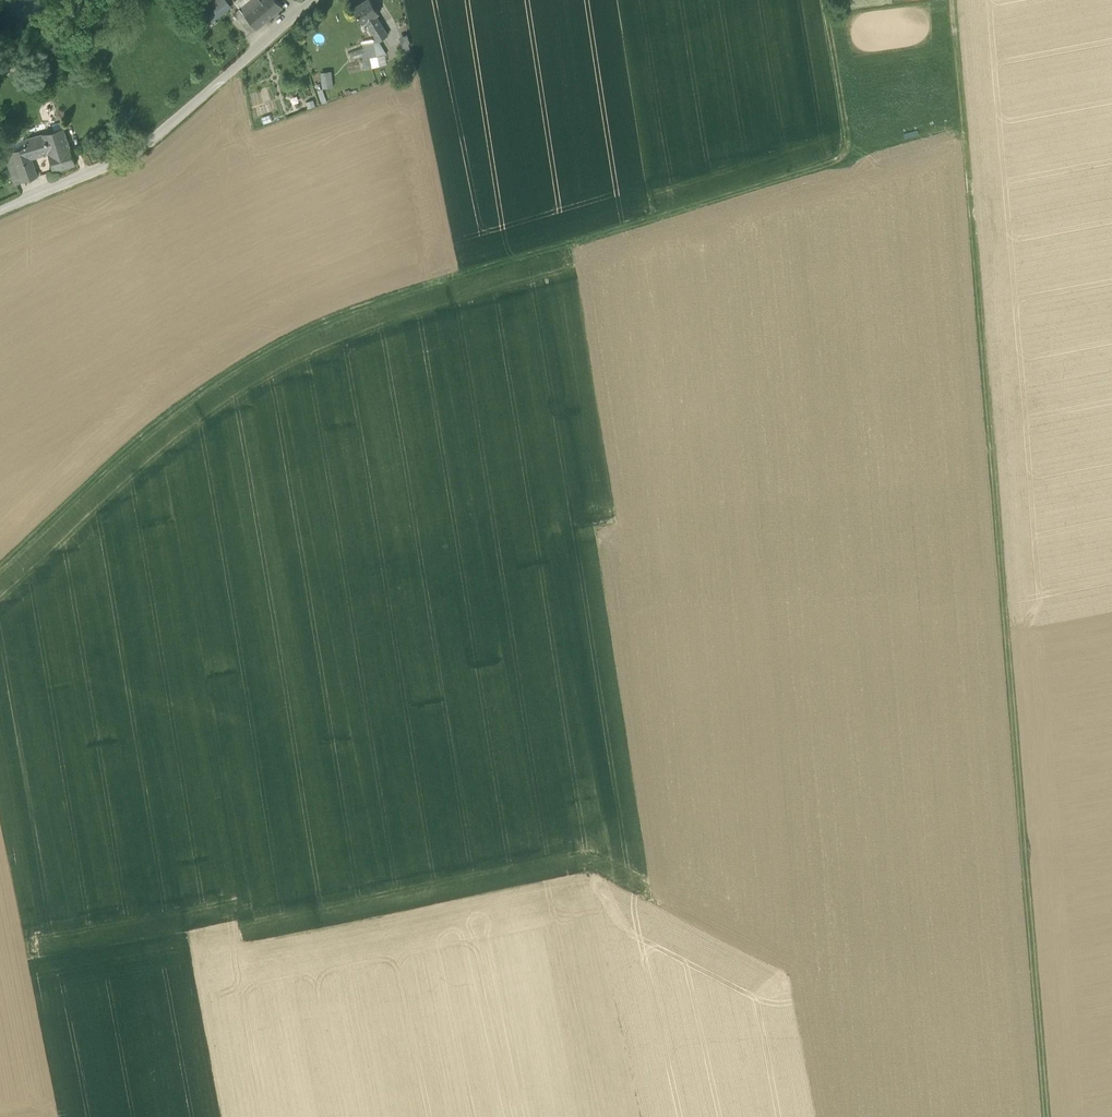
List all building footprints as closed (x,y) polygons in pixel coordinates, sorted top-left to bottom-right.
[(210,23),(231,7),(225,0),(211,0),(199,10),(210,23)] [(252,33),(257,28),(245,14),(252,8),(248,2),(250,0),(238,0),(237,1),(236,5),(239,9),(234,13),(252,33)] [(257,28),(283,7),(276,0),(262,0),(260,2),(252,8),(245,14),(257,28)] [(259,0),(250,0),(248,2),(252,8),(260,2),(259,0)] [(378,41),(388,34),(376,15),(379,13),(371,0),(364,0),(353,7),(363,23),(366,21),(378,41)] [(363,56),(364,58),(384,55),(385,55),(386,54),(379,43),(378,43),(366,46),(366,47),(362,48),(363,56)] [(349,52),(352,60),(363,56),(362,48),(349,52)] [(384,55),(364,58),(365,66),(386,62),(384,55)] [(323,87),(334,87),(333,70),(322,71),(323,87)] [(910,127),(911,135),(937,130),(935,122),(910,127)] [(12,151),(16,161),(16,163),(32,158),(41,156),(40,153),(48,150),(49,152),(48,153),(48,154),(54,171),(76,165),(64,127),(24,139),(26,146),(12,151)] [(10,143),(12,151),(26,146),(24,139),(10,143)] [(9,164),(16,161),(12,151),(5,154),(9,164)] [(16,163),(23,182),(38,176),(32,158),(16,163)] [(16,184),(23,182),(16,163),(16,161),(9,164),(16,184)]
